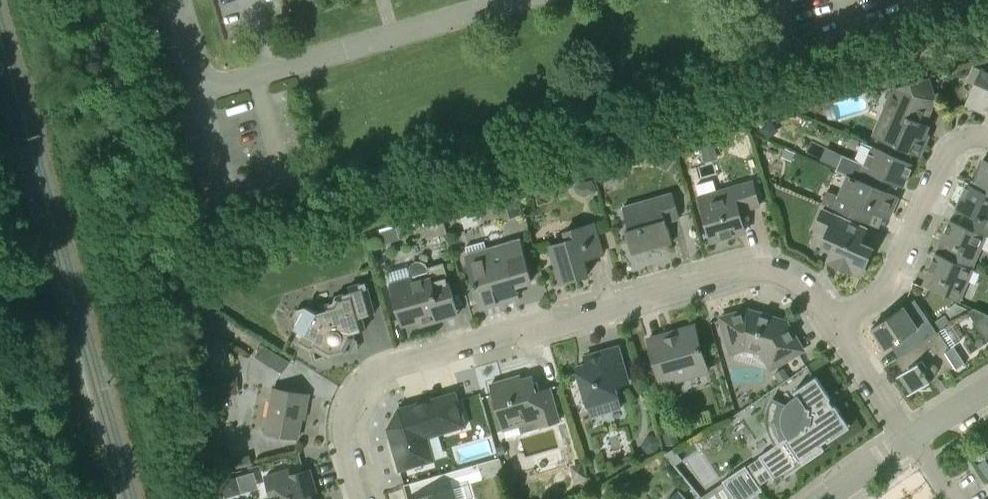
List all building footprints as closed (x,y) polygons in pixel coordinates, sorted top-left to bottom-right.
[(983,67),(967,104),(987,113),(987,69),(983,67)] [(872,136),(891,144),(911,152),(920,157),(930,134),(926,133),(930,125),(916,119),(922,105),(930,108),(933,99),(927,77),(888,89),(885,97),(887,98),(872,136)] [(748,140),(736,136),(730,153),(742,157),(748,140)] [(907,161),(911,152),(891,144),(887,152),(907,161)] [(846,174),(868,184),(872,173),(903,187),(913,164),(907,162),(907,161),(887,152),(872,145),(864,163),(843,154),(836,170),(846,174)] [(794,152),(785,148),(782,156),(791,160),(794,152)] [(671,161),(662,154),(655,163),(665,170),(671,161)] [(983,159),(972,185),(987,192),(987,161),(983,159)] [(822,202),(870,223),(874,213),(889,219),(899,197),(868,184),(846,174),(837,195),(826,191),(822,202)] [(752,179),(698,194),(712,240),(745,231),(740,211),(760,205),(752,179)] [(575,185),(577,193),(584,196),(595,193),(591,180),(575,185)] [(969,214),(964,225),(987,235),(987,236),(987,237),(987,192),(972,185),(968,183),(965,191),(957,209),(969,214)] [(629,230),(625,231),(631,250),(647,245),(648,249),(672,242),(667,223),(680,220),(672,191),(622,205),(629,230)] [(522,214),(516,196),(495,203),(500,220),(522,214)] [(827,262),(842,268),(861,276),(873,247),(861,242),(867,228),(823,209),(815,228),(827,234),(822,243),(833,248),(827,262)] [(446,233),(441,214),(423,219),(428,238),(446,233)] [(973,268),(987,236),(987,235),(964,225),(950,219),(941,241),(949,245),(944,256),(973,268)] [(565,238),(550,243),(561,283),(588,275),(584,259),(603,254),(594,221),(563,230),(565,238)] [(519,238),(466,253),(482,308),(502,302),(501,296),(517,292),(511,270),(527,265),(519,238)] [(930,289),(960,302),(974,269),(973,268),(944,256),(936,252),(926,274),(935,278),(930,289)] [(411,276),(391,282),(403,325),(419,320),(420,325),(434,321),(433,316),(457,309),(447,275),(446,275),(443,263),(428,267),(425,263),(421,261),(416,260),(411,263),(409,269),(411,276)] [(294,328),(303,332),(297,343),(311,351),(317,349),(330,356),(346,352),(354,337),(353,332),(365,329),(362,316),(374,313),(365,281),(359,283),(360,288),(350,290),(350,292),(343,294),(344,298),(339,299),(335,297),(333,301),(329,302),(330,307),(327,307),(328,309),(317,312),(306,306),(304,309),(297,309),(293,318),(295,326),(294,328)] [(285,323),(293,304),(283,299),(274,318),(285,323)] [(899,341),(906,352),(907,353),(937,333),(936,332),(915,299),(872,328),(886,349),(899,341)] [(952,319),(968,309),(957,303),(956,302),(947,310),(952,319)] [(979,324),(987,338),(987,315),(974,307),(970,310),(979,324)] [(760,354),(769,369),(802,350),(786,322),(748,310),(721,317),(732,354),(747,350),(760,354)] [(945,314),(934,321),(939,329),(950,322),(945,314)] [(662,386),(708,373),(694,325),(673,331),(674,335),(649,342),(662,386)] [(907,353),(906,352),(896,359),(904,372),(895,378),(896,379),(902,374),(913,391),(907,395),(907,396),(954,365),(957,369),(965,363),(953,345),(950,348),(938,330),(936,332),(937,333),(907,353)] [(289,361),(262,344),(254,356),(281,373),(289,361)] [(617,387),(628,384),(618,347),(585,357),(587,364),(578,367),(589,407),(592,420),(624,410),(620,397),(617,387)] [(784,367),(774,373),(780,382),(790,377),(784,367)] [(238,376),(213,376),(213,394),(238,394),(238,376)] [(521,432),(560,421),(550,388),(537,391),(532,376),(509,383),(508,379),(491,384),(504,431),(519,427),(521,432)] [(816,376),(794,391),(796,394),(794,396),(792,397),(790,399),(786,403),(773,395),(768,406),(767,414),(767,422),(768,430),(771,438),(775,444),(759,456),(759,457),(746,466),(745,465),(722,480),(734,498),(732,498),(749,498),(762,490),(759,485),(773,477),(775,481),(781,477),(783,479),(824,450),(820,444),(827,440),(828,442),(834,438),(833,436),(847,426),(838,412),(839,411),(835,405),(834,406),(829,399),(831,398),(816,376)] [(271,388),(264,431),(298,437),(306,394),(271,388)] [(428,437),(466,426),(456,392),(398,408),(387,428),(400,470),(434,460),(428,437)] [(676,430),(663,433),(666,445),(679,442),(676,430)] [(652,434),(646,436),(642,445),(644,451),(650,454),(656,451),(660,442),(658,436),(652,434)] [(674,465),(682,459),(674,448),(665,453),(674,465)] [(249,454),(234,458),(236,468),(252,463),(249,454)] [(978,464),(987,479),(987,478),(987,462),(985,458),(978,464)] [(587,478),(582,462),(571,465),(575,481),(587,478)] [(309,487),(314,485),(310,470),(291,475),(289,467),(264,474),(269,495),(263,496),(264,498),(312,498),(309,487)] [(454,488),(417,498),(457,498),(454,488)] [(678,490),(667,498),(686,498),(678,490)]
